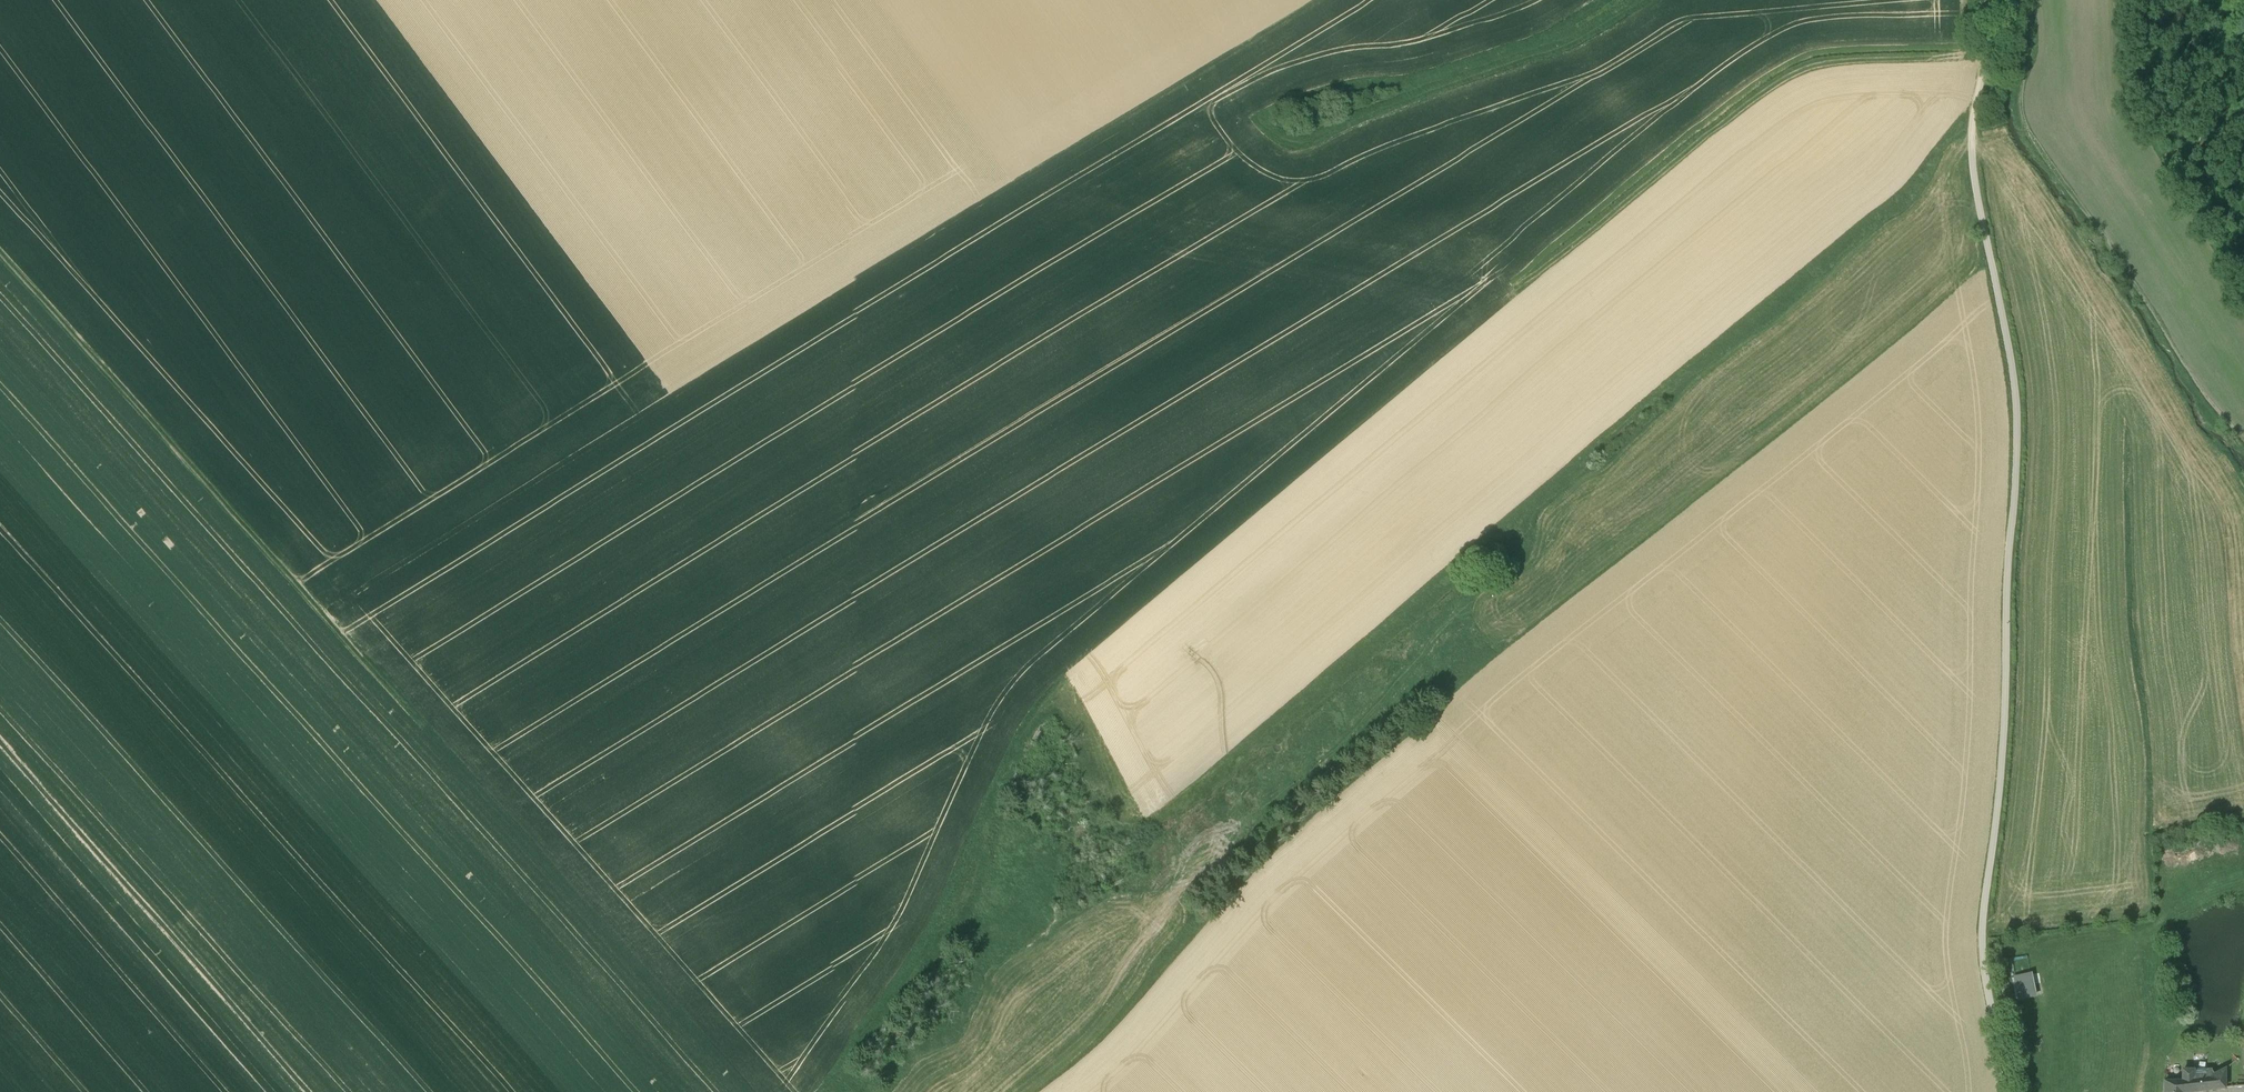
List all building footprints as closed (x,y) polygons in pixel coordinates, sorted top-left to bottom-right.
[(2037,975),(2017,977),(2020,1002),(2040,1000),(2037,975)] [(2225,1089),(2225,1084),(2224,1071),(2213,1076),(2213,1075),(2212,1073),(2211,1071),(2193,1071),(2183,1071),(2183,1079),(2182,1082),(2164,1083),(2164,1091),(2199,1091),(2225,1089)]
